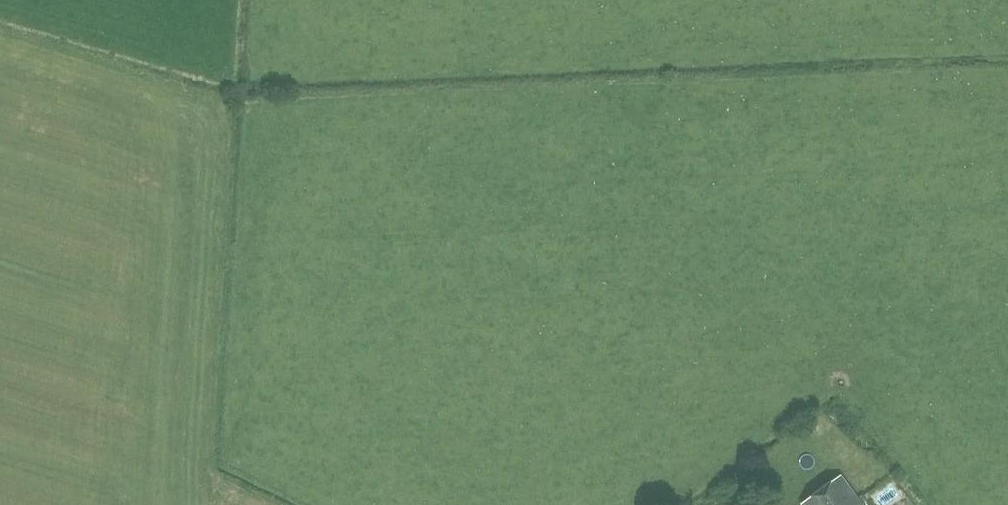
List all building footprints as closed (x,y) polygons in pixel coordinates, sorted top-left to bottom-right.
[(840,475),(802,504),(803,504),(862,504),(840,475)]
